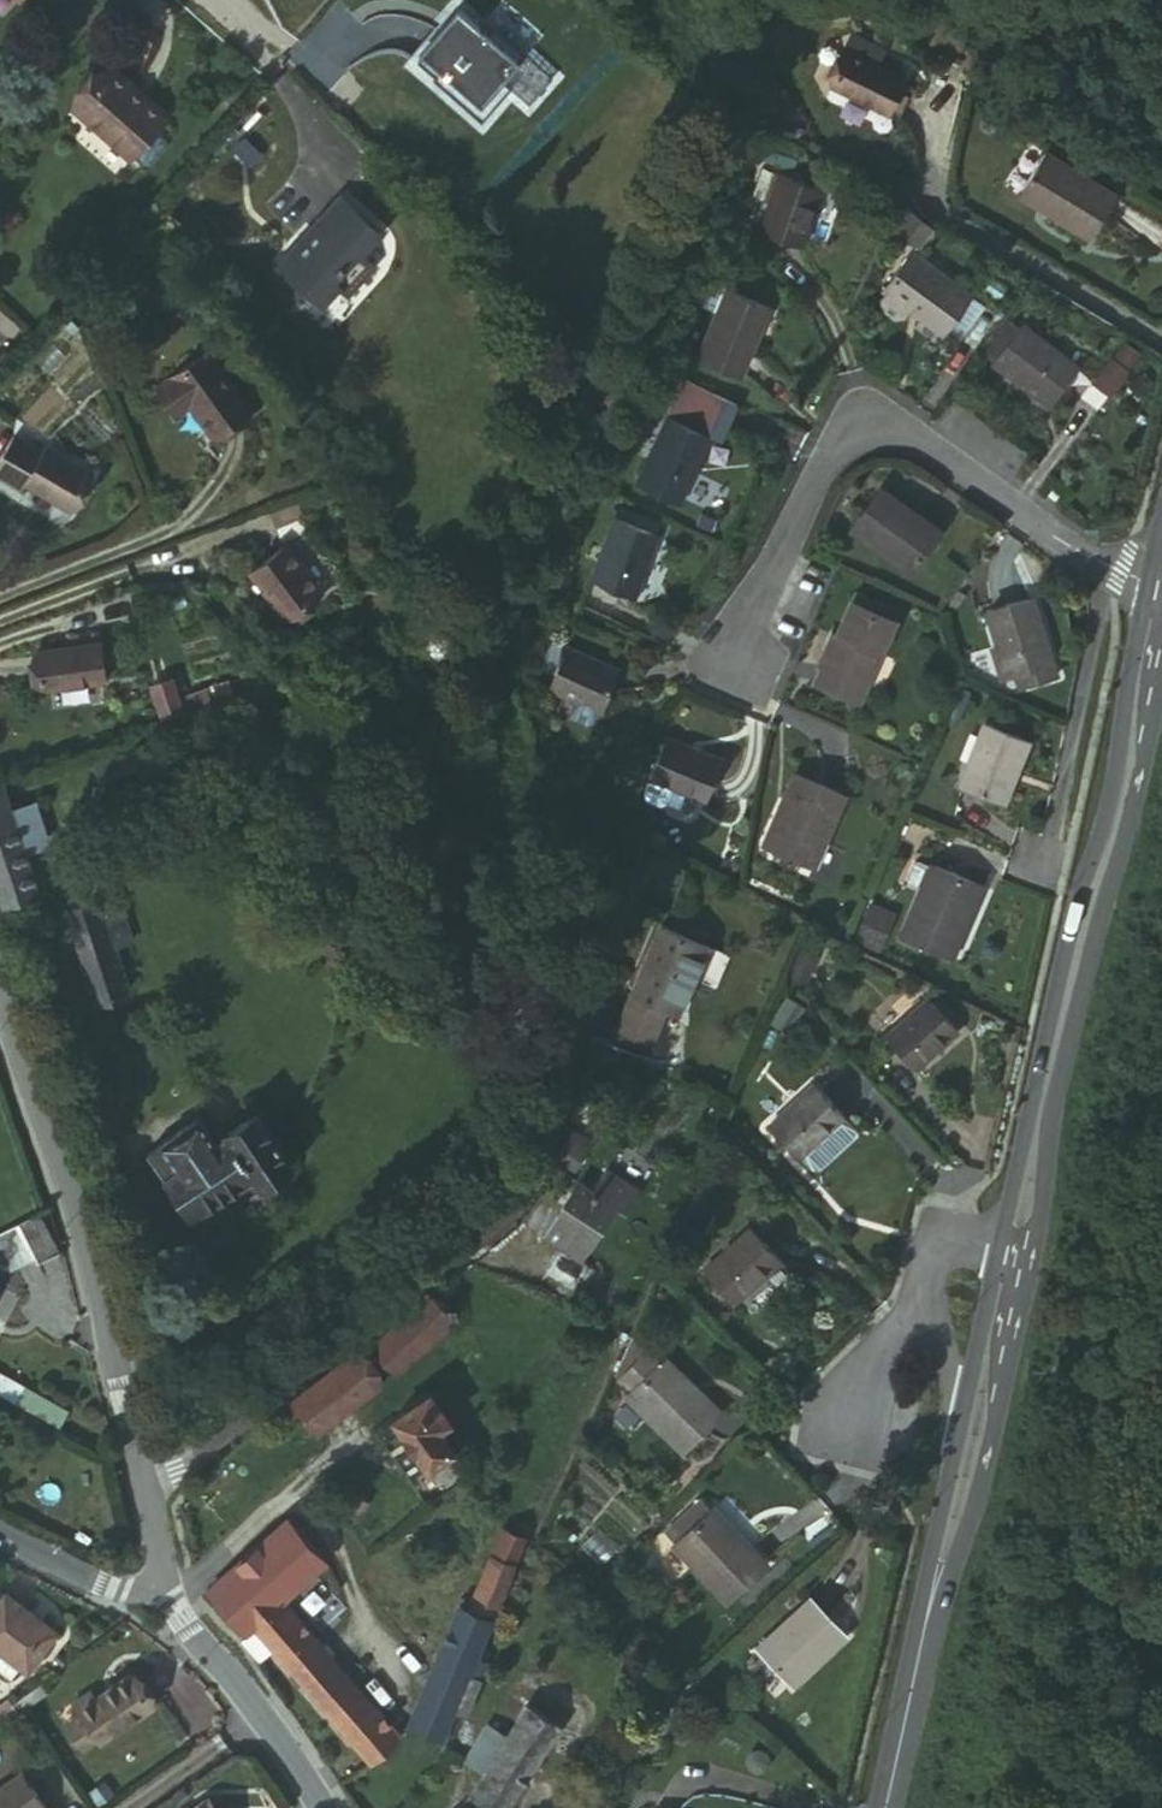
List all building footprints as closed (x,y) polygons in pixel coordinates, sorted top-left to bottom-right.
[(440,34),(445,38),(460,20),(456,16),(440,34)] [(440,34),(413,67),(437,87),(450,71),(486,100),(515,65),(460,20),(445,38),(440,34)] [(903,82),(846,57),(830,92),(888,118),(903,82)] [(171,113),(114,62),(75,108),(132,157),(139,149),(150,159),(155,158),(174,135),(174,131),(163,122),(171,113)] [(238,145),(228,156),(245,171),(254,159),(238,145)] [(1110,200),(1041,159),(1019,196),(1050,215),(1047,220),(1085,243),(1110,200)] [(802,250),(826,196),(770,172),(759,200),(775,207),(765,232),(802,250)] [(1050,215),(1019,196),(1015,201),(1047,220),(1050,215)] [(383,239),(340,202),(310,237),(318,243),(285,281),(324,315),(351,284),(358,291),(374,272),(363,262),(383,239)] [(926,229),(903,219),(894,239),(917,250),(926,229)] [(972,297),(909,255),(885,292),(888,295),(883,303),(884,312),(891,317),(900,314),(906,306),(947,334),(972,297)] [(762,321),(709,297),(698,320),(712,326),(696,363),(735,380),(762,321)] [(1078,379),(1025,338),(998,374),(1051,413),(1078,379)] [(1127,357),(1116,371),(1131,382),(1142,369),(1127,357)] [(246,418),(203,360),(159,393),(176,415),(188,407),(214,442),(246,418)] [(1131,382),(1116,371),(1096,398),(1110,409),(1131,382)] [(720,405),(680,388),(640,485),(678,500),(720,405)] [(176,415),(159,393),(154,397),(175,424),(187,415),(209,446),(214,442),(188,407),(176,415)] [(20,427),(0,464),(26,480),(31,473),(77,498),(97,459),(56,436),(52,444),(20,427)] [(933,537),(876,491),(848,526),(904,574),(933,537)] [(653,525),(610,507),(582,573),(626,591),(653,525)] [(280,544),(243,570),(277,621),(315,593),(280,544)] [(1031,597),(986,608),(1000,674),(1048,661),(1031,597)] [(889,624),(849,603),(808,685),(849,707),(889,624)] [(610,668),(555,644),(537,689),(592,713),(610,668)] [(92,649),(28,661),(33,699),(97,690),(92,649)] [(174,673),(149,681),(159,715),(185,707),(174,673)] [(1024,739),(978,716),(943,791),(986,813),(1024,739)] [(716,762),(664,737),(646,775),(697,801),(716,762)] [(853,789),(807,767),(775,834),(820,855),(853,789)] [(34,894),(0,785),(0,905),(34,894)] [(970,879),(924,855),(889,926),(934,948),(970,879)] [(113,895),(62,911),(91,1003),(124,992),(116,965),(133,957),(113,895)] [(704,937),(651,913),(603,1018),(637,1034),(653,999),(673,1008),(704,937)] [(806,981),(818,952),(801,945),(789,974),(806,981)] [(948,1028),(920,994),(875,1031),(903,1066),(948,1028)] [(831,1118),(802,1084),(762,1122),(788,1156),(831,1118)] [(155,1152),(143,1162),(184,1223),(248,1179),(253,1184),(259,1183),(277,1171),(281,1160),(274,1149),(276,1145),(275,1142),(272,1141),(268,1142),(255,1125),(263,1121),(254,1106),(246,1103),(233,1110),(240,1119),(215,1136),(219,1141),(207,1150),(188,1122),(151,1146),(155,1152)] [(582,1133),(560,1124),(549,1149),(571,1158),(582,1133)] [(587,1182),(573,1174),(538,1230),(577,1254),(611,1199),(620,1206),(635,1183),(600,1162),(587,1182)] [(692,1199),(685,1215),(699,1221),(706,1204),(692,1199)] [(33,1208),(0,1227),(0,1270),(13,1264),(16,1269),(26,1265),(26,1262),(38,1257),(40,1261),(56,1252),(33,1208)] [(772,1262),(743,1232),(700,1266),(726,1300),(772,1262)] [(424,1302),(370,1355),(391,1377),(414,1356),(449,1319),(441,1310),(435,1316),(424,1302)] [(715,1414),(664,1357),(625,1391),(675,1449),(715,1414)] [(339,1363),(286,1405),(311,1438),(364,1395),(339,1363)] [(442,1428),(420,1400),(385,1425),(437,1499),(464,1480),(430,1436),(442,1428)] [(759,1567),(706,1510),(669,1545),(720,1603),(759,1567)] [(209,1596),(204,1598),(239,1641),(247,1635),(272,1611),(280,1605),(317,1572),(280,1532),(209,1596)] [(429,1742),(436,1746),(445,1750),(482,1663),(473,1657),(522,1545),(493,1533),(457,1615),(449,1612),(398,1734),(396,1739),(402,1741),(423,1751),(429,1742)] [(0,1598),(0,1652),(21,1662),(41,1620),(0,1598)] [(831,1641),(797,1604),(743,1653),(777,1691),(831,1641)] [(372,1768),(402,1741),(396,1739),(398,1734),(280,1605),(272,1611),(390,1740),(367,1762),(372,1768)] [(272,1611),(247,1635),(367,1762),(390,1740),(272,1611)] [(547,1676),(468,1807),(511,1807),(580,1694),(547,1676)] [(68,1708),(74,1720),(90,1742),(94,1747),(150,1709),(131,1677),(90,1704),(84,1699),(68,1708)] [(90,1742),(74,1720),(60,1730),(75,1752),(90,1742)] [(23,1777),(0,1790),(0,1807),(40,1807),(23,1777)] [(200,1798),(186,1807),(207,1807),(200,1798)]
